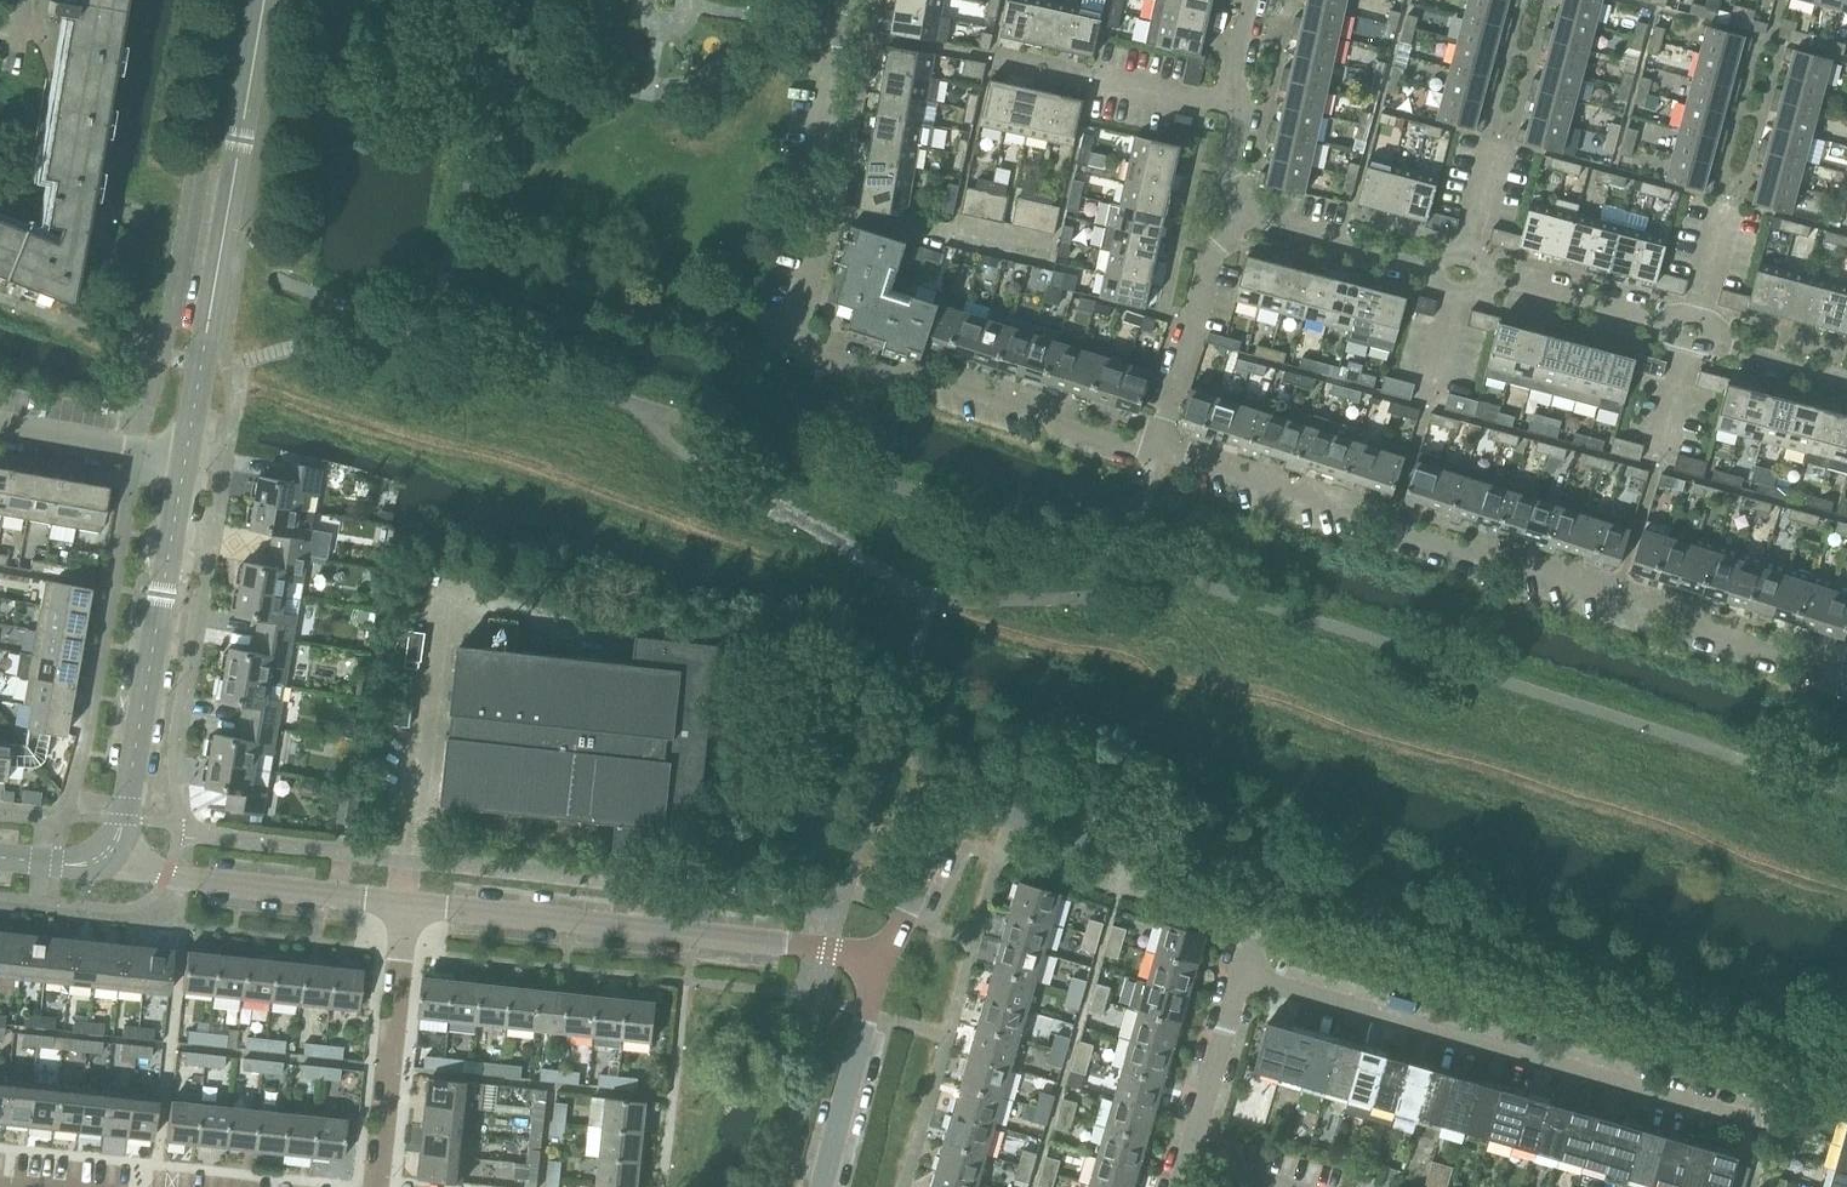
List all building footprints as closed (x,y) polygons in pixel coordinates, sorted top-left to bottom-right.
[(73,305),(86,231),(90,209),(126,0),(65,0),(65,2),(55,0),(51,0),(49,11),(62,14),(62,17),(69,18),(41,177),(53,179),(50,198),(45,224),(43,236),(0,219),(0,276),(73,305)] [(896,8),(942,16),(945,0),(897,0),(896,8)] [(1025,41),(1034,0),(1009,0),(1001,36),(1025,41)] [(1048,46),(1058,0),(1056,0),(1034,0),(1025,41),(1048,46)] [(1048,46),(1071,51),(1080,5),(1058,0),(1048,46)] [(1112,10),(1123,13),(1125,0),(1114,0),(1112,10)] [(1152,19),(1208,31),(1213,8),(1174,0),(1157,0),(1152,19)] [(1213,8),(1214,0),(1174,0),(1213,8)] [(1308,3),(1346,11),(1348,0),(1308,0),(1308,3)] [(1466,16),(1511,28),(1514,17),(1506,15),(1510,1),(1508,0),(1470,0),(1466,16)] [(1559,14),(1597,24),(1604,0),(1563,0),(1559,14)] [(1842,9),(1845,0),(1817,0),(1817,3),(1842,9)] [(1001,4),(991,1),(987,16),(998,18),(1001,4)] [(1297,15),(1294,26),(1340,36),(1346,11),(1308,3),(1305,17),(1297,15)] [(1691,13),(1704,16),(1707,6),(1694,3),(1691,13)] [(1080,5),(1071,51),(1095,56),(1105,11),(1080,5)] [(1707,6),(1704,16),(1718,20),(1720,10),(1707,6)] [(942,16),(896,8),(892,32),(948,42),(952,18),(942,16)] [(1392,9),(1388,22),(1398,25),(1402,12),(1392,9)] [(1123,13),(1112,10),(1109,25),(1119,27),(1123,13)] [(1730,23),(1744,27),(1747,17),(1733,13),(1730,23)] [(1409,14),(1405,27),(1416,30),(1419,16),(1409,14)] [(1548,26),(1545,37),(1591,49),(1597,24),(1559,14),(1556,28),(1548,26)] [(1466,16),(1459,41),(1496,51),(1500,37),(1508,39),(1511,28),(1466,16)] [(1147,43),(1191,53),(1202,55),(1203,54),(1208,31),(1152,19),(1147,43)] [(1770,23),(1755,19),(1752,29),(1767,33),(1770,23)] [(1639,21),(1635,34),(1646,37),(1649,23),(1639,21)] [(1398,25),(1388,22),(1385,36),(1395,39),(1398,25)] [(1656,25),(1653,39),(1663,41),(1667,28),(1656,25)] [(1708,25),(1701,52),(1739,62),(1743,47),(1751,49),(1754,37),(1708,25)] [(1300,39),(1296,54),(1335,62),(1340,36),(1294,26),(1292,38),(1300,39)] [(1779,37),(1793,40),(1796,30),(1782,26),(1779,37)] [(1416,30),(1405,27),(1402,40),(1412,43),(1416,30)] [(980,48),(991,49),(994,34),(984,31),(980,48)] [(1646,37),(1635,34),(1632,48),(1642,50),(1646,37)] [(1818,47),(1831,50),(1834,40),(1821,36),(1818,47)] [(1550,50),(1546,64),(1584,75),(1591,49),(1545,37),(1542,48),(1550,50)] [(1663,41),(1653,39),(1649,52),(1660,55),(1663,41)] [(1831,50),(1845,54),(1846,45),(1846,43),(1834,40),(1831,50)] [(1459,41),(1452,67),(1498,79),(1501,67),(1493,65),(1496,51),(1459,41)] [(890,45),(886,69),(932,77),(936,53),(890,45)] [(1792,61),(1788,75),(1826,85),(1833,58),(1788,46),(1784,59),(1792,61)] [(1701,52),(1695,77),(1740,89),(1743,78),(1735,76),(1739,62),(1701,52)] [(1202,55),(1191,53),(1185,82),(1201,86),(1207,55),(1203,54),(1202,55)] [(1285,66),(1283,78),(1329,88),(1335,62),(1296,54),(1293,68),(1285,66)] [(963,73),(984,78),(988,62),(966,58),(963,73)] [(1378,59),(1375,73),(1385,76),(1389,62),(1378,59)] [(1396,64),(1392,78),(1402,80),(1406,67),(1396,64)] [(1534,77),(1531,88),(1577,100),(1584,75),(1546,64),(1542,79),(1534,77)] [(1452,67),(1445,92),(1483,102),(1487,88),(1495,90),(1498,79),(1452,67)] [(886,69),(882,92),(928,100),(937,101),(941,78),(932,77),(886,69)] [(1626,71),(1622,85),(1632,87),(1636,74),(1626,71)] [(1385,76),(1375,73),(1371,86),(1381,89),(1385,76)] [(1777,87),(1774,98),(1820,110),(1826,85),(1788,75),(1785,89),(1777,87)] [(1643,76),(1639,89),(1650,92),(1653,79),(1643,76)] [(1695,77),(1688,102),(1725,112),(1729,98),(1737,100),(1740,89),(1695,77)] [(1288,91),(1285,106),(1323,114),(1329,88),(1283,78),(1280,89),(1288,91)] [(1402,80),(1392,78),(1388,91),(1399,94),(1402,80)] [(982,124),(1006,129),(1016,84),(992,79),(982,124)] [(1006,129),(1029,134),(1038,89),(1016,84),(1006,129)] [(1632,87),(1622,85),(1618,98),(1629,101),(1632,87)] [(1536,101),(1533,115),(1570,125),(1577,100),(1531,88),(1528,99),(1536,101)] [(1029,134),(1051,139),(1061,94),(1038,89),(1029,134)] [(1650,92),(1639,89),(1636,103),(1646,106),(1650,92)] [(882,92),(878,115),(924,123),(928,100),(882,92)] [(971,92),(967,107),(978,109),(981,94),(971,92)] [(1483,102),(1445,92),(1438,119),(1484,131),(1487,118),(1479,116),(1483,102)] [(1061,94),(1051,139),(1075,145),(1085,99),(1061,94)] [(1779,111),(1775,126),(1813,136),(1820,110),(1774,98),(1771,109),(1779,111)] [(1688,102),(1681,128),(1727,140),(1730,129),(1722,127),(1725,112),(1688,102)] [(1274,119),(1271,130),(1317,140),(1323,114),(1285,106),(1282,120),(1274,119)] [(978,109),(967,107),(964,121),(974,124),(978,109)] [(1365,111),(1361,124),(1371,127),(1375,113),(1365,111)] [(1380,122),(1396,126),(1399,116),(1383,111),(1380,122)] [(1178,113),(1171,143),(1183,145),(1182,147),(1187,147),(1194,117),(1178,113)] [(878,115),(874,137),(920,146),(930,147),(934,124),(924,123),(878,115)] [(1570,125),(1533,115),(1529,129),(1521,127),(1517,140),(1563,152),(1570,125)] [(1412,130),(1427,134),(1429,124),(1415,120),(1412,130)] [(1612,122),(1608,135),(1619,138),(1622,125),(1612,122)] [(1371,127),(1361,124),(1357,138),(1368,140),(1371,127)] [(1429,124),(1427,134),(1441,138),(1444,128),(1429,124)] [(1763,138),(1760,149),(1806,161),(1813,136),(1775,126),(1771,140),(1763,138)] [(1629,127),(1626,140),(1636,143),(1640,129),(1629,127)] [(1681,128),(1674,153),(1712,163),(1716,149),(1724,151),(1727,140),(1681,128)] [(1277,143),(1274,157),(1312,166),(1317,140),(1271,130),(1269,141),(1277,143)] [(1085,133),(1082,148),(1093,151),(1096,136),(1085,133)] [(1137,135),(1132,159),(1178,169),(1182,147),(1183,145),(1171,143),(1137,135)] [(1619,138),(1608,135),(1605,149),(1615,152),(1619,138)] [(874,137),(870,160),(916,168),(920,146),(874,137)] [(961,137),(957,152),(968,154),(971,139),(961,137)] [(1636,143),(1626,140),(1622,153),(1633,156),(1636,143)] [(1093,151),(1082,148),(1079,163),(1090,165),(1093,151)] [(1765,162),(1761,176),(1799,186),(1806,161),(1760,149),(1757,160),(1765,162)] [(968,154),(957,152),(954,167),(965,169),(968,154)] [(1712,163),(1674,153),(1667,180),(1713,192),(1716,179),(1708,177),(1712,163)] [(1312,166),(1274,157),(1271,172),(1263,170),(1260,183),(1306,193),(1312,166)] [(1551,167),(1565,171),(1568,161),(1554,157),(1551,167)] [(1359,203),(1383,209),(1395,164),(1371,158),(1359,203)] [(1132,159),(1127,182),(1173,192),(1178,169),(1132,159)] [(870,160),(866,183),(912,191),(916,168),(870,160)] [(1351,161),(1348,175),(1358,177),(1362,164),(1351,161)] [(1568,161),(1565,171),(1581,175),(1583,165),(1568,161)] [(1383,209),(1405,215),(1417,170),(1395,164),(1383,209)] [(1596,179),(1611,183),(1613,173),(1599,169),(1596,179)] [(1405,215),(1427,221),(1428,222),(1431,210),(1441,176),(1417,170),(1405,215)] [(1613,173),(1611,183),(1625,187),(1628,177),(1613,173)] [(1358,177),(1348,175),(1344,188),(1354,191),(1358,177)] [(1799,186),(1761,176),(1758,190),(1750,188),(1746,201),(1792,213),(1799,186)] [(980,177),(978,188),(983,189),(992,191),(995,180),(980,177)] [(1075,179),(1072,194),(1083,196),(1086,181),(1075,179)] [(992,191),(997,192),(1007,194),(1009,183),(995,180),(992,191)] [(1641,191),(1656,195),(1658,185),(1644,181),(1641,191)] [(951,182),(947,198),(958,200),(961,185),(951,182)] [(1127,182),(1122,204),(1168,214),(1173,192),(1127,182)] [(912,191),(866,183),(862,207),(908,215),(912,191)] [(1837,197),(1846,199),(1846,185),(1840,183),(1837,197)] [(1658,185),(1656,195),(1670,199),(1673,189),(1658,185)] [(962,213),(977,216),(983,189),(978,188),(968,186),(962,213)] [(1025,187),(1023,198),(1033,200),(1038,201),(1040,190),(1025,187)] [(977,216),(991,219),(997,192),(992,191),(983,189),(977,216)] [(1038,201),(1048,203),(1053,204),(1055,194),(1040,190),(1038,201)] [(997,192),(991,219),(1005,222),(1011,195),(1007,194),(997,192)] [(1083,196),(1072,194),(1069,208),(1079,211),(1083,196)] [(1013,224),(1027,227),(1033,200),(1023,198),(1019,197),(1013,224)] [(1837,197),(1834,210),(1844,213),(1846,202),(1846,199),(1837,197)] [(958,200),(947,198),(944,212),(955,215),(958,200)] [(1544,252),(1566,258),(1578,213),(1581,204),(1558,198),(1556,207),(1544,252)] [(1027,227),(1042,230),(1048,203),(1038,201),(1033,200),(1027,227)] [(1601,219),(1589,264),(1611,270),(1623,225),(1628,206),(1606,200),(1601,219)] [(1521,246),(1544,252),(1556,207),(1532,201),(1523,235),(1520,246),(1521,246)] [(1112,202),(1107,225),(1163,237),(1168,214),(1122,204),(1112,202)] [(1048,203),(1042,230),(1056,233),(1062,206),(1053,204),(1048,203)] [(1428,222),(1427,221),(1426,226),(1456,234),(1461,218),(1431,210),(1428,222)] [(1566,258),(1589,264),(1601,219),(1578,213),(1566,258)] [(1780,228),(1794,232),(1797,222),(1783,218),(1780,228)] [(1797,222),(1794,232),(1809,236),(1812,226),(1797,222)] [(923,357),(927,343),(940,303),(914,295),(913,296),(893,289),(899,268),(900,268),(909,242),(854,224),(831,298),(852,305),(853,305),(852,304),(857,302),(861,311),(857,313),(857,312),(856,312),(849,333),(923,357)] [(1065,224),(1062,239),(1073,241),(1076,227),(1065,224)] [(1107,225),(1102,248),(1158,260),(1163,237),(1107,225)] [(1611,270),(1634,276),(1646,231),(1623,225),(1611,270)] [(1520,251),(1521,246),(1520,246),(1523,235),(1494,227),(1490,243),(1520,251)] [(1825,240),(1839,244),(1842,234),(1828,230),(1825,240)] [(1634,276),(1656,282),(1658,283),(1661,271),(1669,237),(1646,231),(1634,276)] [(1073,241),(1062,239),(1059,254),(1069,256),(1073,241)] [(928,248),(925,257),(941,262),(944,253),(928,248)] [(1097,271),(1107,273),(1153,283),(1158,260),(1102,248),(1097,271)] [(996,267),(998,258),(984,254),(982,263),(996,267)] [(1237,299),(1261,305),(1273,260),(1249,254),(1237,299)] [(1261,305),(1283,311),(1295,266),(1273,260),(1261,305)] [(1750,307),(1773,313),(1785,268),(1761,262),(1752,296),(1749,307),(1750,307)] [(1283,311),(1305,317),(1318,272),(1295,266),(1283,311)] [(1773,313),(1795,319),(1807,274),(1785,268),(1773,313)] [(1055,270),(1052,286),(1062,288),(1066,272),(1055,270)] [(1658,283),(1656,282),(1655,287),(1685,295),(1690,279),(1661,271),(1658,283)] [(1305,317),(1328,323),(1340,278),(1318,272),(1305,317)] [(1153,283),(1107,273),(1102,297),(1147,307),(1153,283)] [(1795,319),(1818,325),(1830,280),(1807,274),(1795,319)] [(1328,323),(1350,329),(1363,284),(1340,278),(1328,323)] [(1840,331),(1846,306),(1846,285),(1830,280),(1818,325),(1840,331)] [(1350,329),(1348,339),(1370,345),(1385,290),(1363,284),(1350,329)] [(1051,287),(1048,300),(1061,304),(1064,290),(1051,287)] [(1749,312),(1750,307),(1749,307),(1752,296),(1723,288),(1719,304),(1749,312)] [(1407,296),(1385,290),(1370,345),(1394,351),(1405,308),(1409,296),(1407,296)] [(1409,291),(1407,296),(1409,296),(1405,308),(1435,315),(1439,300),(1409,291)] [(927,343),(951,351),(964,311),(967,302),(943,294),(940,303),(927,343)] [(1080,307),(1079,310),(1094,314),(1095,311),(1097,302),(1082,298),(1080,307)] [(1097,302),(1095,311),(1110,315),(1112,306),(1097,302)] [(1468,324),(1497,332),(1500,321),(1501,321),(1502,316),(1472,308),(1468,324)] [(975,359),(998,366),(1014,317),(991,309),(988,318),(975,359)] [(1131,309),(1128,319),(1143,323),(1146,314),(1131,309)] [(951,351),(975,359),(988,318),(964,311),(951,351)] [(998,366),(1022,374),(1038,324),(1014,317),(998,366)] [(1146,317),(1143,327),(1153,331),(1157,320),(1146,317)] [(1486,375),(1509,382),(1524,327),(1501,321),(1500,321),(1497,332),(1486,375)] [(1022,374),(1046,381),(1061,332),(1038,324),(1022,374)] [(1509,382),(1532,388),(1546,333),(1524,327),(1509,382)] [(1208,341),(1224,346),(1227,336),(1211,331),(1208,341)] [(1046,381),(1069,389),(1085,339),(1061,332),(1046,381)] [(1532,388),(1554,394),(1569,339),(1546,333),(1532,388)] [(1227,336),(1224,346),(1240,350),(1243,340),(1227,336)] [(1069,389),(1093,396),(1109,347),(1085,339),(1069,389)] [(1554,394),(1577,400),(1591,345),(1569,339),(1554,394)] [(1255,355),(1270,359),(1273,348),(1258,344),(1255,355)] [(1577,400),(1599,406),(1614,351),(1591,345),(1577,400)] [(1093,396),(1116,404),(1132,354),(1109,347),(1093,396)] [(1273,348),(1270,359),(1285,363),(1288,352),(1273,348)] [(1614,351),(1599,406),(1623,412),(1635,369),(1637,358),(1636,357),(1614,351)] [(1637,353),(1636,357),(1637,358),(1635,369),(1664,377),(1668,361),(1637,353)] [(1132,354),(1116,404),(1140,412),(1156,362),(1132,354)] [(1301,366),(1315,371),(1318,360),(1303,356),(1301,366)] [(1235,368),(1250,372),(1253,361),(1238,357),(1235,368)] [(1318,360),(1315,371),(1330,375),(1333,364),(1318,360)] [(1253,361),(1250,372),(1265,375),(1268,365),(1253,361)] [(1346,379),(1360,382),(1363,372),(1348,368),(1346,379)] [(1283,380),(1298,384),(1301,374),(1286,370),(1283,380)] [(1697,385),(1726,393),(1729,382),(1730,382),(1731,378),(1701,370),(1697,385)] [(1363,372),(1360,382),(1375,386),(1378,376),(1363,372)] [(1301,374),(1298,384),(1313,388),(1316,378),(1301,374)] [(1417,383),(1386,375),(1382,391),(1412,399),(1417,383)] [(1717,427),(1741,433),(1753,388),(1730,382),(1729,382),(1726,393),(1717,427)] [(1331,393),(1346,397),(1349,387),(1334,383),(1331,393)] [(1215,436),(1229,440),(1243,393),(1220,386),(1217,395),(1203,439),(1213,442),(1215,436)] [(1193,436),(1203,439),(1217,395),(1192,387),(1180,424),(1195,429),(1193,436)] [(1349,387),(1346,397),(1361,401),(1363,391),(1349,387)] [(1741,433),(1763,439),(1775,394),(1753,388),(1741,433)] [(1446,408),(1476,416),(1480,400),(1450,392),(1446,408)] [(1240,451),(1250,454),(1264,410),(1267,401),(1243,393),(1229,440),(1242,444),(1240,451)] [(1763,439),(1786,445),(1797,400),(1775,394),(1763,439)] [(1786,445),(1808,451),(1820,406),(1797,400),(1786,445)] [(1389,411),(1404,415),(1406,405),(1391,401),(1389,411)] [(1406,405),(1404,415),(1418,419),(1421,409),(1406,405)] [(1806,461),(1828,466),(1842,412),(1820,406),(1808,451),(1806,461)] [(1287,466),(1297,469),(1314,416),(1290,408),(1287,418),(1276,455),(1289,459),(1287,466)] [(1484,418),(1499,422),(1501,412),(1487,408),(1484,418)] [(1262,451),(1276,455),(1287,418),(1264,410),(1250,454),(1260,458),(1262,451)] [(1430,422),(1444,426),(1447,416),(1432,412),(1430,422)] [(1501,412),(1499,422),(1514,426),(1516,416),(1501,412)] [(1828,466),(1846,471),(1846,414),(1842,412),(1828,466)] [(1315,414),(1314,416),(1297,469),(1307,473),(1309,466),(1323,470),(1338,421),(1315,414)] [(1447,416),(1444,426),(1459,430),(1462,419),(1447,416)] [(1529,430),(1544,434),(1547,424),(1532,420),(1529,430)] [(1334,481),(1344,484),(1358,440),(1362,429),(1338,421),(1323,470),(1336,474),(1334,481)] [(1547,424),(1544,434),(1559,438),(1561,428),(1547,424)] [(1489,438),(1503,442),(1506,431),(1491,427),(1489,438)] [(1506,431),(1503,442),(1518,446),(1521,435),(1506,431)] [(1574,442),(1589,446),(1592,436),(1577,432),(1574,442)] [(1592,436),(1589,446),(1604,450),(1606,440),(1592,436)] [(1646,444),(1616,436),(1611,452),(1641,460),(1646,444)] [(1382,448),(1370,485),(1383,489),(1381,496),(1392,500),(1410,447),(1385,439),(1382,448)] [(1356,481),(1370,485),(1382,448),(1358,440),(1344,484),(1354,488),(1356,481)] [(1536,450),(1551,454),(1554,444),(1539,440),(1536,450)] [(1554,444),(1551,454),(1566,458),(1569,448),(1554,444)] [(1417,500),(1431,505),(1445,458),(1421,450),(1404,504),(1415,507),(1417,500)] [(1584,463),(1599,467),(1602,457),(1587,453),(1584,463)] [(1675,469),(1705,477),(1709,461),(1679,453),(1675,469)] [(1602,457),(1599,467),(1614,471),(1616,461),(1602,457)] [(1445,458),(1431,505),(1444,509),(1442,516),(1452,519),(1469,466),(1445,458)] [(258,498),(257,502),(316,512),(324,468),(288,461),(288,464),(293,465),(290,480),(262,475),(261,481),(255,480),(252,497),(258,498)] [(1464,515),(1478,520),(1493,473),(1469,466),(1452,519),(1462,522),(1464,515)] [(1632,476),(1648,480),(1651,470),(1635,466),(1632,476)] [(3,515),(10,469),(0,467),(0,514),(3,515)] [(3,515),(27,519),(35,473),(10,469),(3,515)] [(1713,479),(1728,483),(1730,473),(1716,469),(1713,479)] [(35,473),(27,519),(51,523),(59,478),(35,473)] [(1489,531),(1499,534),(1516,481),(1493,473),(1478,520),(1491,524),(1489,531)] [(1663,473),(1660,483),(1675,487),(1678,477),(1663,473)] [(1730,473),(1728,483),(1742,487),(1745,477),(1730,473)] [(53,523),(50,538),(72,541),(74,527),(76,527),(84,482),(59,478),(51,523),(53,523)] [(1511,530),(1525,535),(1537,498),(1540,488),(1516,481),(1499,534),(1509,537),(1511,530)] [(1758,491),(1773,495),(1775,485),(1761,481),(1758,491)] [(84,482),(76,527),(101,532),(109,486),(84,482)] [(1693,492),(1708,496),(1711,486),(1696,482),(1693,492)] [(1775,485),(1773,495),(1787,499),(1790,489),(1775,485)] [(1711,486),(1708,496),(1723,500),(1726,490),(1711,486)] [(1803,503),(1817,507),(1820,497),(1806,493),(1803,503)] [(1741,505),(1756,509),(1759,499),(1744,495),(1741,505)] [(1820,497),(1817,507),(1832,511),(1835,501),(1820,497)] [(1536,546),(1546,549),(1560,505),(1537,498),(1525,535),(1538,539),(1536,546)] [(1759,499),(1756,509),(1771,513),(1774,503),(1759,499)] [(273,548),(273,549),(309,555),(316,512),(257,502),(257,506),(251,505),(248,522),(254,523),(253,529),(281,534),(278,549),(273,548)] [(1583,561),(1593,564),(1610,511),(1587,503),(1584,513),(1572,550),(1585,554),(1583,561)] [(1559,546),(1572,550),(1584,513),(1560,505),(1546,549),(1556,552),(1559,546)] [(380,508),(377,522),(392,525),(394,511),(380,508)] [(1789,518),(1804,522),(1806,512),(1792,508),(1789,518)] [(1610,511),(1593,564),(1603,568),(1606,561),(1620,565),(1635,519),(1610,511)] [(1806,512),(1804,522),(1819,526),(1821,515),(1806,512)] [(1632,569),(1656,577),(1669,536),(1670,537),(1673,527),(1648,519),(1632,569)] [(1846,533),(1846,522),(1840,520),(1837,531),(1846,533)] [(1680,585),(1704,592),(1719,542),(1696,535),(1693,544),(1680,585)] [(1656,577),(1680,585),(1693,544),(1670,537),(1669,536),(1656,577)] [(1704,592),(1727,600),(1743,550),(1719,542),(1704,592)] [(237,583),(243,584),(242,588),(302,598),(309,555),(273,549),(272,550),(278,551),(275,566),(269,565),(247,561),(246,567),(240,566),(237,583)] [(1727,600),(1751,607),(1766,557),(1743,550),(1727,600)] [(6,565),(8,555),(0,553),(0,564),(6,565)] [(1751,607),(1774,615),(1790,565),(1766,557),(1751,607)] [(31,569),(43,572),(45,561),(33,559),(31,569)] [(43,572),(67,576),(69,565),(45,561),(43,572)] [(69,565),(67,576),(93,580),(94,570),(69,565)] [(1774,615),(1798,622),(1813,572),(1790,565),(1774,615)] [(1798,622),(1821,630),(1837,580),(1813,572),(1798,622)] [(45,580),(41,605),(87,613),(91,587),(45,580)] [(1821,630),(1846,638),(1846,634),(1846,583),(1837,580),(1821,630)] [(302,598),(242,588),(242,592),(236,591),(233,608),(239,609),(238,615),(259,618),(266,620),(263,635),(258,634),(258,635),(294,641),(302,598)] [(41,605),(37,629),(83,637),(87,613),(41,605)] [(37,629),(33,653),(78,661),(83,637),(37,629)] [(408,657),(422,660),(426,633),(412,631),(408,657)] [(228,670),(228,674),(287,684),(294,641),(258,635),(257,636),(263,637),(260,652),(232,647),(231,653),(225,652),(223,669),(228,670)] [(456,713),(453,737),(451,737),(444,804),(617,822),(614,851),(697,859),(720,644),(638,635),(635,664),(461,645),(454,713),(456,713)] [(17,676),(28,678),(74,686),(78,661),(33,653),(21,651),(17,676)] [(243,721),(279,728),(287,684),(228,674),(227,679),(221,678),(218,694),(224,695),(223,701),(251,706),(249,722),(243,721)] [(24,703),(33,705),(70,711),(74,686),(28,678),(24,703)] [(397,724),(410,726),(413,699),(400,697),(397,724)] [(33,705),(26,744),(41,764),(42,763),(44,761),(45,758),(46,756),(47,755),(51,733),(65,735),(70,711),(33,705)] [(272,770),(279,728),(243,721),(243,722),(248,723),(246,738),(239,737),(217,733),(216,739),(211,738),(208,755),(213,756),(213,760),(272,770)] [(354,736),(357,723),(348,721),(342,724),(341,734),(354,736)] [(7,780),(8,765),(29,767),(32,767),(34,767),(36,766),(38,765),(41,764),(26,744),(0,741),(0,779),(7,780)] [(272,770),(213,760),(212,764),(206,763),(203,780),(209,781),(208,787),(230,790),(236,792),(234,807),(228,806),(228,808),(264,815),(272,770)] [(340,821),(356,823),(362,786),(346,784),(340,821)] [(1021,881),(1012,911),(1054,923),(1063,893),(1021,881)] [(1012,911),(1004,940),(1046,952),(1054,923),(1012,911)] [(1091,918),(1087,932),(1101,936),(1105,922),(1091,918)] [(1166,923),(1157,953),(1199,965),(1207,935),(1166,923)] [(1114,925),(1110,939),(1124,943),(1128,929),(1114,925)] [(20,977),(25,934),(0,931),(0,935),(0,975),(20,977)] [(1101,936),(1087,932),(1083,947),(1096,951),(1101,936)] [(20,977),(45,980),(50,937),(25,934),(20,977)] [(45,980),(70,982),(74,939),(50,937),(45,980)] [(70,982),(94,985),(99,942),(74,939),(70,982)] [(1124,943),(1110,939),(1106,954),(1120,958),(1124,943)] [(1004,940),(996,969),(1038,981),(1046,952),(1004,940)] [(94,985),(119,987),(123,944),(99,942),(94,985)] [(119,987),(143,990),(148,947),(123,944),(119,987)] [(148,947),(143,990),(169,993),(173,950),(148,947)] [(183,991),(213,994),(217,954),(188,951),(183,991)] [(1157,953),(1149,981),(1191,993),(1199,965),(1157,953)] [(213,994),(242,997),(246,957),(217,954),(213,994)] [(242,997),(271,1000),(275,960),(246,957),(242,997)] [(271,1000),(300,1003),(304,963),(275,960),(271,1000)] [(300,1003),(329,1006),(333,966),(304,963),(300,1003)] [(333,966),(329,1006),(359,1009),(363,969),(333,966)] [(996,969),(987,998),(1029,1010),(1038,981),(996,969)] [(421,1016),(450,1019),(455,980),(425,976),(421,1016)] [(1074,976),(1070,990),(1084,994),(1088,980),(1074,976)] [(1131,1008),(1141,1010),(1182,1022),(1191,993),(1149,981),(1139,979),(1131,1008)] [(450,1019),(479,1023),(484,983),(455,980),(450,1019)] [(479,1023),(508,1026),(512,986),(484,983),(479,1023)] [(1098,983),(1094,997),(1107,1001),(1111,986),(1098,983)] [(508,1026),(537,1029),(541,989),(512,986),(508,1026)] [(537,1029),(566,1032),(570,992),(541,989),(537,1029)] [(1084,994),(1070,990),(1066,1005),(1080,1009),(1084,994)] [(566,1032),(595,1035),(599,995),(570,992),(566,1032)] [(595,1035),(624,1038),(628,998),(599,995),(595,1035)] [(1107,1001),(1094,997),(1089,1011),(1103,1015),(1107,1001)] [(628,998),(624,1038),(654,1041),(658,1001),(628,998)] [(987,998),(979,1027),(1021,1039),(1029,1010),(987,998)] [(1141,1010),(1132,1039),(1174,1051),(1182,1022),(1141,1010)] [(24,1025),(40,1027),(41,1016),(25,1014),(24,1025)] [(41,1016),(40,1027),(55,1029),(56,1018),(41,1016)] [(74,1031),(89,1032),(90,1021),(75,1020),(74,1031)] [(90,1021),(89,1032),(104,1034),(105,1023),(90,1021)] [(1255,1070),(1281,1077),(1295,1029),(1269,1021),(1255,1070)] [(123,1036),(138,1038),(139,1027),(124,1025),(123,1036)] [(139,1027),(138,1038),(153,1039),(154,1028),(139,1027)] [(979,1027),(971,1056),(1013,1068),(1021,1039),(979,1027)] [(1281,1077),(1304,1084),(1318,1035),(1295,1029),(1281,1077)] [(188,1042),(208,1044),(209,1032),(189,1030),(188,1042)] [(209,1032),(208,1044),(227,1046),(228,1034),(209,1032)] [(22,1044),(38,1045),(39,1034),(24,1033),(22,1044)] [(39,1034),(38,1045),(53,1047),(54,1036),(39,1034)] [(1058,1034),(1054,1048),(1068,1052),(1072,1038),(1058,1034)] [(1304,1084),(1327,1091),(1341,1042),(1318,1035),(1304,1084)] [(246,1048),(266,1050),(267,1038),(247,1036),(246,1048)] [(72,1049),(87,1051),(88,1040),(73,1038),(72,1049)] [(267,1038),(266,1050),(285,1052),(286,1040),(267,1038)] [(1132,1039),(1124,1068),(1166,1080),(1174,1051),(1132,1039)] [(88,1040),(87,1051),(102,1052),(103,1041),(88,1040)] [(1081,1040),(1077,1055),(1091,1059),(1095,1044),(1081,1040)] [(304,1054),(323,1056),(325,1044),(305,1042),(304,1054)] [(1327,1091),(1351,1097),(1365,1049),(1341,1042),(1327,1091)] [(121,1054),(136,1056),(137,1045),(122,1043),(121,1054)] [(325,1044),(323,1056),(343,1058),(344,1046),(325,1044)] [(137,1045),(136,1056),(151,1057),(152,1046),(137,1045)] [(1068,1052),(1054,1048),(1050,1063),(1063,1066),(1068,1052)] [(1351,1097),(1374,1104),(1388,1056),(1365,1049),(1351,1097)] [(186,1063),(206,1065),(207,1053),(187,1051),(186,1063)] [(207,1053),(206,1065),(224,1067),(226,1055),(207,1053)] [(426,1067),(445,1069),(446,1057),(427,1055),(426,1067)] [(1091,1059),(1077,1055),(1073,1069),(1087,1073),(1091,1059)] [(971,1056),(963,1084),(1005,1096),(1013,1068),(971,1056)] [(1374,1104),(1397,1111),(1411,1062),(1388,1056),(1374,1104)] [(244,1069),(263,1071),(265,1059),(245,1057),(244,1069)] [(446,1057),(445,1069),(464,1071),(466,1059),(446,1057)] [(265,1059),(263,1071),(283,1073),(284,1061),(265,1059)] [(484,1073),(503,1075),(504,1063),(485,1061),(484,1073)] [(1397,1111),(1421,1118),(1434,1069),(1411,1062),(1397,1111)] [(302,1075),(321,1077),(323,1065),(303,1063),(302,1075)] [(504,1063),(503,1075),(522,1078),(524,1065),(504,1063)] [(323,1065),(321,1077),(341,1079),(342,1067),(323,1065)] [(542,1080),(561,1082),(562,1069),(543,1067),(542,1080)] [(1124,1068),(1116,1097),(1157,1109),(1166,1080),(1124,1068)] [(562,1069),(561,1082),(580,1084),(582,1071),(562,1069)] [(1421,1118),(1444,1124),(1458,1076),(1434,1069),(1421,1118)] [(599,1086),(619,1088),(620,1076),(601,1074),(599,1086)] [(620,1076),(619,1088),(638,1090),(639,1078),(620,1076)] [(1444,1124),(1467,1131),(1481,1082),(1458,1076),(1444,1124)] [(431,1077),(428,1103),(471,1108),(483,1109),(486,1083),(431,1077)] [(5,1122),(9,1079),(0,1078),(0,1122),(5,1122)] [(5,1122),(29,1125),(34,1082),(9,1079),(5,1122)] [(29,1125),(54,1127),(59,1084),(34,1082),(29,1125)] [(1467,1131),(1490,1138),(1504,1089),(1481,1082),(1467,1131)] [(54,1127),(79,1130),(83,1087),(59,1084),(54,1127)] [(963,1084),(954,1113),(996,1125),(1005,1096),(963,1084)] [(79,1130),(103,1133),(108,1090),(83,1087),(79,1130)] [(536,1099),(535,1115),(546,1116),(548,1090),(526,1088),(525,1098),(536,1099)] [(1490,1138),(1514,1144),(1528,1096),(1504,1089),(1490,1138)] [(103,1133),(128,1135),(132,1092),(108,1090),(103,1133)] [(1041,1091),(1037,1106),(1052,1110),(1056,1095),(1041,1091)] [(132,1092),(128,1135),(153,1138),(158,1095),(132,1092)] [(608,1096),(605,1126),(645,1130),(648,1101),(608,1096)] [(1514,1144),(1537,1151),(1551,1102),(1528,1096),(1514,1144)] [(1116,1097),(1107,1126),(1149,1138),(1157,1109),(1116,1097)] [(1065,1098),(1061,1113),(1074,1116),(1078,1102),(1065,1098)] [(167,1140),(197,1143),(201,1103),(172,1100),(167,1140)] [(557,1102),(555,1121),(566,1122),(568,1103),(557,1102)] [(1537,1151),(1560,1158),(1574,1109),(1551,1102),(1537,1151)] [(197,1143),(226,1146),(230,1106),(201,1103),(197,1143)] [(428,1103),(426,1127),(469,1132),(471,1108),(428,1103)] [(226,1146),(255,1149),(259,1109),(230,1106),(226,1146)] [(1052,1110),(1037,1106),(1033,1120),(1047,1124),(1052,1110)] [(255,1149),(284,1152),(288,1113),(259,1109),(255,1149)] [(1560,1158),(1584,1164),(1598,1116),(1574,1109),(1560,1158)] [(284,1152),(313,1156),(317,1116),(288,1113),(284,1152)] [(954,1113),(946,1142),(988,1154),(996,1125),(954,1113)] [(1074,1116),(1061,1113),(1056,1127),(1070,1131),(1074,1116)] [(546,1116),(535,1115),(533,1129),(544,1130),(546,1116)] [(317,1116),(313,1156),(343,1159),(347,1119),(317,1116)] [(1584,1164),(1607,1171),(1621,1122),(1598,1116),(1584,1164)] [(566,1122),(555,1121),(552,1140),(565,1141),(566,1122)] [(1607,1171),(1630,1178),(1644,1129),(1621,1122),(1607,1171)] [(605,1126),(602,1155),(642,1159),(645,1130),(605,1126)] [(1107,1126),(1099,1155),(1141,1167),(1149,1138),(1107,1126)] [(426,1127),(423,1152),(466,1156),(469,1132),(426,1127)] [(1630,1178),(1654,1184),(1668,1136),(1644,1129),(1630,1178)] [(1664,1186),(1678,1186),(1691,1142),(1668,1136),(1654,1184),(1664,1186)] [(1778,1136),(1774,1148),(1793,1153),(1796,1141),(1778,1136)] [(946,1142),(938,1171),(980,1183),(988,1154),(946,1142)] [(1714,1149),(1691,1142),(1678,1186),(1703,1186),(1714,1149)] [(1836,1168),(1846,1171),(1846,1146),(1842,1144),(1836,1168)] [(531,1148),(530,1163),(541,1164),(542,1149),(531,1148)] [(1025,1149),(1021,1164),(1034,1168),(1038,1153),(1025,1149)] [(1703,1186),(1746,1186),(1752,1167),(1738,1163),(1740,1156),(1714,1149),(1703,1186)] [(1785,1168),(1789,1155),(1776,1151),(1772,1164),(1785,1168)] [(466,1156),(423,1152),(420,1177),(463,1182),(466,1156)] [(599,1184),(626,1186),(639,1186),(642,1159),(602,1155),(599,1184)] [(1091,1184),(1102,1186),(1135,1186),(1141,1167),(1099,1155),(1091,1184)] [(1048,1156),(1044,1170),(1058,1174),(1062,1160),(1048,1156)] [(551,1159),(548,1179),(560,1180),(562,1161),(551,1159)] [(530,1163),(517,1161),(516,1177),(528,1178),(539,1179),(541,1164),(530,1163)] [(1427,1186),(1450,1186),(1456,1168),(1434,1162),(1427,1186)] [(1034,1168),(1021,1164),(1017,1178),(1030,1182),(1034,1168)] [(1830,1186),(1846,1186),(1846,1171),(1836,1168),(1830,1186)] [(1044,1170),(1040,1185),(1048,1186),(1054,1186),(1058,1174),(1044,1170)] [(933,1186),(979,1186),(980,1183),(938,1171),(933,1186)] [(1762,1185),(1770,1186),(1776,1186),(1778,1178),(1765,1174),(1762,1185)] [(548,1179),(547,1186),(560,1186),(560,1180),(548,1179)]
